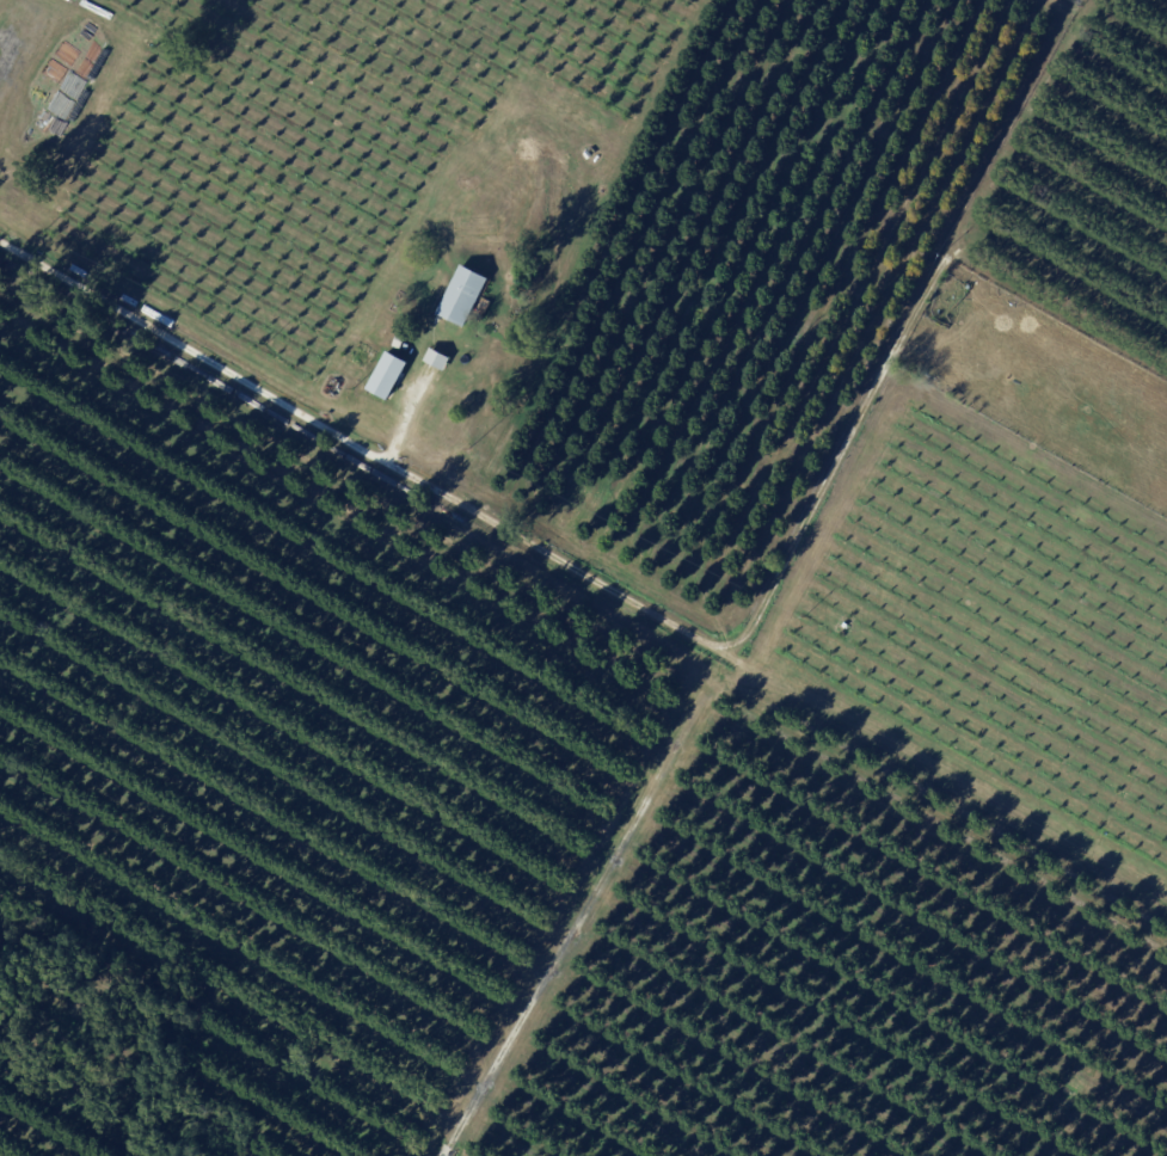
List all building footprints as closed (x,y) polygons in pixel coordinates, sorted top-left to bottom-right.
[(582,154),(586,150),(590,156),(585,160),(582,154)] [(487,279),(462,328),(435,314),(459,265),(487,279)] [(398,333),(406,337),(400,350),(392,346),(398,333)] [(438,370),(422,362),(429,349),(448,358),(441,371),(438,370)] [(364,389),(386,350),(407,362),(386,401),(364,389)] [(831,642),(840,628),(852,634),(843,650),(831,642)]
